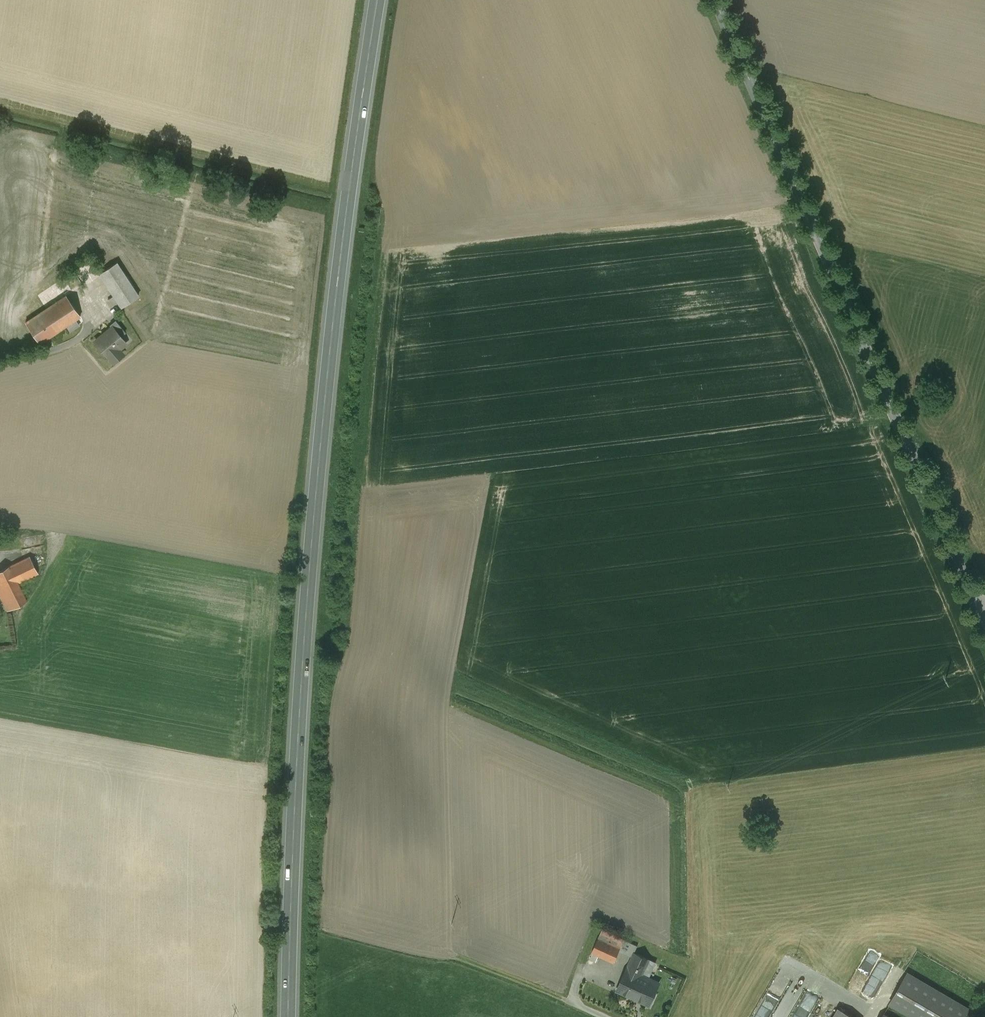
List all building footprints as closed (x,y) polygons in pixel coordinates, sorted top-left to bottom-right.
[(117,262),(99,273),(121,306),(139,295),(117,262)] [(41,341),(80,312),(66,293),(27,322),(41,341)] [(114,324),(95,339),(110,357),(128,342),(114,324)] [(0,570),(0,596),(7,610),(26,600),(17,583),(37,573),(28,555),(0,570)] [(624,939),(602,929),(592,952),(614,962),(624,939)] [(655,962),(635,953),(618,990),(648,1003),(658,983),(642,975),(646,967),(651,970),(655,962)] [(908,973),(890,1003),(913,1016),(964,1016),(969,1008),(908,973)] [(839,1008),(834,1016),(854,1016),(839,1008)]
